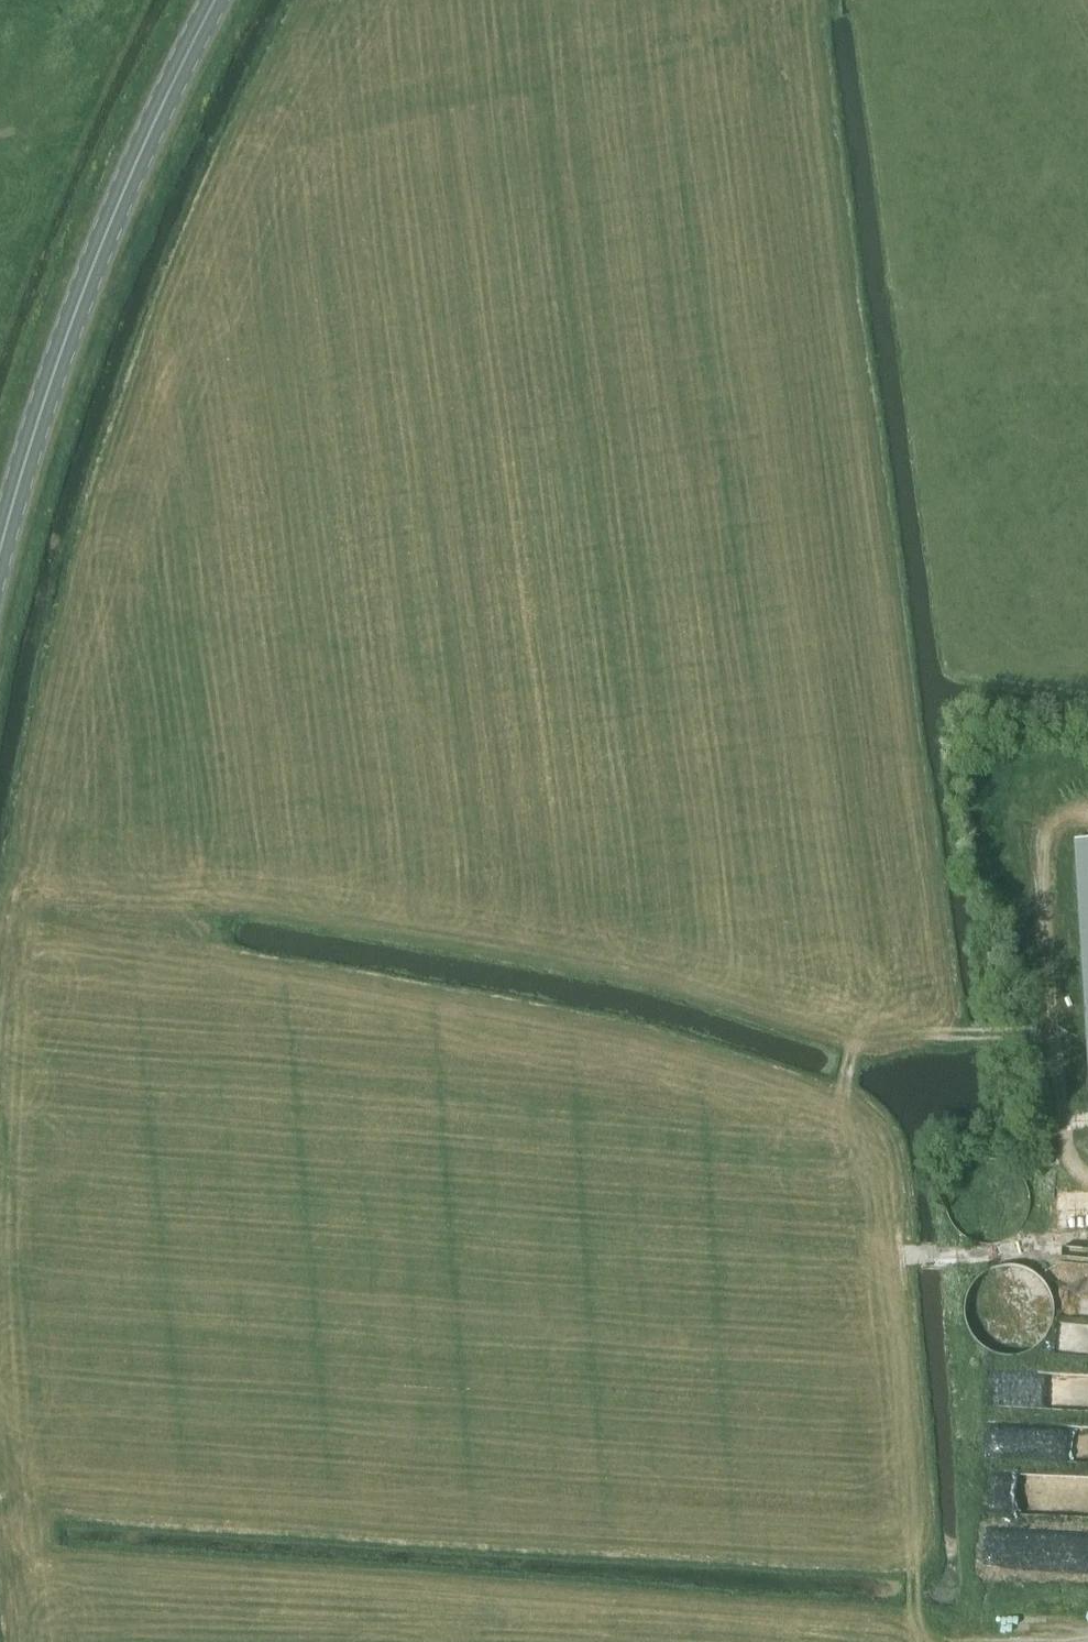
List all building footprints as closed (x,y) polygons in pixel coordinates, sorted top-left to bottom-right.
[(1077,840),(1087,1031),(1087,839),(1077,840)] [(974,1340),(1051,1343),(1054,1272),(977,1269),(974,1340)]
